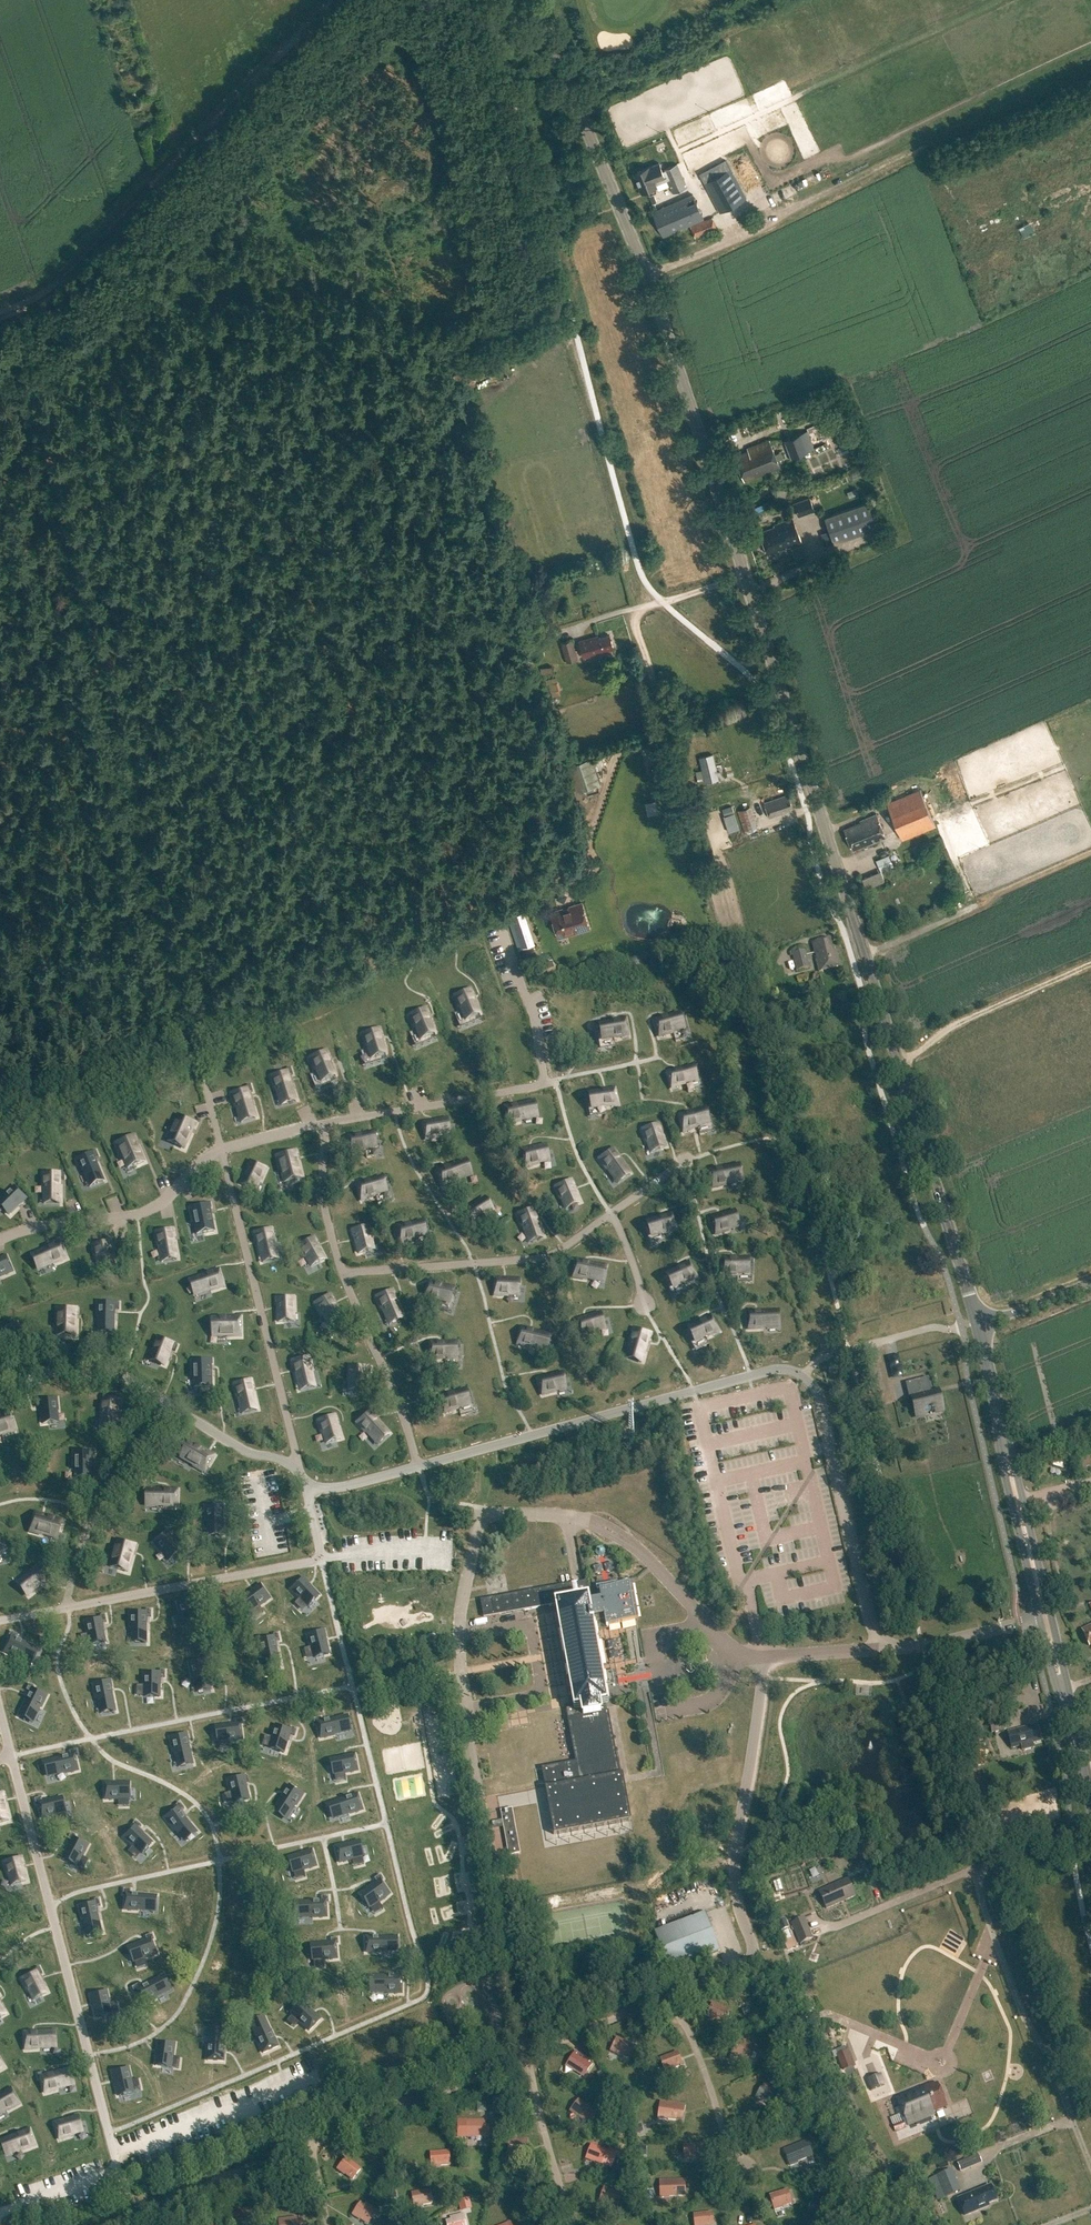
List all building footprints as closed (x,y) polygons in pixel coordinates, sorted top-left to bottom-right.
[(706,169),(711,178),(704,183),(720,212),(747,198),(726,159),(706,169)] [(655,184),(667,179),(673,193),(687,187),(678,164),(663,170),(659,160),(632,171),(641,192),(656,186),(655,184)] [(693,194),(653,212),(663,236),(703,218),(693,194)] [(712,217),(690,226),(695,238),(717,228),(712,217)] [(1029,223),(1019,228),(1024,238),(1034,232),(1029,223)] [(833,413),(837,423),(845,420),(841,410),(833,413)] [(808,431),(784,441),(791,458),(815,449),(813,444),(816,443),(814,437),(811,438),(808,431)] [(734,456),(744,481),(780,467),(769,439),(747,448),(748,451),(734,456)] [(837,449),(839,455),(852,450),(849,444),(837,449)] [(794,503),(799,516),(814,510),(810,497),(794,503)] [(825,517),(835,543),(877,527),(867,502),(825,517)] [(793,518),(774,525),(775,526),(760,532),(768,554),(802,542),(793,518)] [(556,637),(555,631),(541,635),(543,641),(556,637)] [(579,641),(584,657),(614,649),(610,635),(598,638),(598,635),(579,641)] [(577,659),(572,640),(561,642),(567,662),(577,659)] [(548,684),(552,697),(561,695),(556,682),(548,684)] [(712,754),(699,757),(705,783),(718,780),(712,754)] [(568,765),(577,791),(601,783),(592,757),(568,765)] [(920,789),(887,803),(902,840),(936,825),(920,789)] [(764,803),(769,818),(784,813),(783,810),(792,807),(788,795),(764,803)] [(726,827),(736,823),(731,806),(721,809),(726,827)] [(750,807),(737,811),(744,831),(756,827),(750,807)] [(860,822),(844,829),(853,851),(886,837),(876,813),(860,820),(860,822)] [(893,865),(888,854),(876,860),(881,871),(893,865)] [(566,908),(573,933),(589,928),(582,903),(566,908)] [(550,913),(558,938),(573,933),(566,908),(550,913)] [(526,913),(512,917),(523,949),(536,945),(526,913)] [(812,943),(819,972),(840,966),(836,951),(833,952),(830,939),(812,943)] [(806,951),(793,954),(797,971),(810,968),(806,951)] [(470,992),(455,998),(461,1012),(457,1014),(460,1021),(464,1019),(465,1022),(480,1016),(470,992)] [(425,1011),(411,1017),(416,1031),(412,1033),(415,1040),(419,1038),(421,1041),(435,1035),(425,1011)] [(679,1018),(656,1024),(659,1039),(673,1034),(675,1040),(682,1038),(680,1033),(683,1032),(679,1018)] [(605,1050),(620,1050),(620,1034),(621,1034),(621,1025),(605,1025),(606,1028),(600,1028),(600,1036),(606,1036),(605,1050)] [(378,1032),(364,1036),(371,1060),(386,1056),(385,1053),(390,1051),(388,1045),(382,1046),(378,1032)] [(324,1053),(311,1059),(320,1083),(334,1077),(333,1074),(338,1072),(335,1065),(330,1067),(324,1053)] [(693,1068),(668,1074),(672,1089),(686,1086),(687,1091),(695,1088),(693,1084),(697,1083),(693,1068)] [(287,1071),(272,1076),(276,1090),(280,1100),(294,1096),(293,1091),(287,1071)] [(247,1088),(231,1093),(236,1107),(239,1118),(254,1113),(253,1109),(247,1088)] [(604,1108),(618,1105),(615,1089),(590,1095),(590,1096),(593,1110),(596,1110),(597,1115),(605,1113),(604,1108)] [(531,1105),(505,1106),(506,1121),(531,1120),(531,1105)] [(705,1127),(708,1126),(705,1111),(680,1117),(683,1132),(698,1129),(699,1134),(706,1132),(705,1127)] [(173,1130),(168,1142),(184,1149),(187,1142),(187,1143),(195,1123),(179,1116),(173,1130)] [(448,1121),(424,1122),(425,1137),(449,1136),(448,1121)] [(658,1124),(643,1129),(651,1152),(665,1147),(658,1124)] [(374,1134),(348,1138),(350,1154),(365,1152),(365,1156),(375,1155),(373,1151),(377,1150),(374,1134)] [(133,1136),(116,1143),(122,1157),(128,1169),(144,1162),(141,1156),(133,1136)] [(541,1144),(521,1157),(530,1170),(550,1157),(541,1144)] [(612,1149),(599,1159),(615,1179),(627,1170),(612,1149)] [(92,1153),(77,1159),(83,1173),(88,1182),(102,1176),(100,1172),(94,1159),(98,1157),(96,1151),(92,1153)] [(295,1151),(278,1156),(281,1170),(285,1183),(302,1178),(300,1172),(295,1151)] [(459,1161),(437,1175),(446,1188),(467,1174),(459,1161)] [(243,1181),(242,1184),(256,1190),(259,1182),(266,1168),(251,1162),(243,1181)] [(734,1166),(709,1172),(712,1187),(737,1182),(734,1166)] [(44,1188),(44,1199),(59,1199),(59,1194),(60,1194),(60,1180),(64,1180),(64,1173),(60,1173),(44,1173),(44,1188)] [(382,1180),(358,1186),(361,1201),(376,1197),(377,1202),(385,1200),(383,1195),(387,1194),(382,1180)] [(570,1181),(556,1187),(565,1209),(580,1203),(570,1181)] [(0,1202),(0,1206),(9,1215),(11,1213),(26,1198),(15,1187),(4,1198),(5,1198),(0,1202)] [(482,1197),(465,1214),(476,1225),(493,1209),(482,1197)] [(209,1204),(191,1207),(194,1222),(197,1235),(214,1231),(213,1225),(209,1204)] [(533,1209),(518,1214),(527,1238),(542,1233),(533,1209)] [(734,1212),(711,1219),(715,1234),(738,1227),(734,1212)] [(672,1215),(647,1223),(649,1228),(652,1238),(655,1237),(657,1242),(664,1240),(663,1235),(677,1230),(672,1215)] [(423,1223),(398,1228),(401,1244),(415,1241),(416,1245),(424,1244),(423,1239),(426,1238),(423,1223)] [(172,1229),(156,1232),(159,1247),(161,1257),(176,1255),(175,1250),(172,1229)] [(271,1229),(255,1233),(260,1253),(261,1253),(262,1258),(277,1254),(274,1244),(271,1229)] [(367,1229),(348,1244),(358,1256),(377,1241),(367,1229)] [(313,1238),(299,1246),(306,1259),(311,1266),(324,1259),(323,1256),(313,1238)] [(109,1241),(94,1245),(97,1259),(99,1268),(114,1265),(113,1262),(109,1241)] [(41,1252),(37,1254),(43,1268),(53,1264),(67,1258),(61,1244),(41,1252)] [(13,1272),(7,1257),(0,1260),(0,1277),(13,1272)] [(749,1260),(723,1259),(723,1275),(748,1276),(749,1260)] [(601,1266),(576,1261),(573,1277),(599,1281),(601,1266)] [(689,1264),(667,1276),(674,1290),(677,1288),(679,1293),(686,1289),(684,1284),(697,1277),(689,1264)] [(199,1278),(195,1279),(200,1294),(210,1290),(210,1291),(224,1286),(219,1271),(199,1278)] [(519,1280),(495,1279),(495,1295),(518,1296),(519,1280)] [(429,1283),(425,1297),(439,1302),(437,1307),(445,1309),(447,1304),(450,1305),(454,1290),(429,1283)] [(392,1291),(377,1297),(387,1321),(402,1314),(392,1291)] [(329,1295),(316,1303),(323,1316),(329,1325),(342,1317),(340,1314),(340,1313),(329,1295)] [(293,1298),(277,1298),(278,1319),(279,1322),(294,1321),(293,1312),(294,1312),(293,1298)] [(99,1317),(98,1328),(114,1328),(114,1324),(115,1303),(99,1302),(99,1317)] [(58,1323),(57,1336),(75,1337),(75,1330),(76,1309),(58,1308),(58,1323)] [(773,1312),(748,1313),(748,1329),(774,1327),(773,1312)] [(599,1314),(577,1321),(581,1336),(604,1329),(599,1314)] [(696,1325),(688,1330),(696,1343),(699,1342),(701,1346),(708,1342),(706,1338),(719,1331),(711,1317),(696,1325)] [(220,1319),(213,1319),(213,1336),(226,1336),(241,1336),(241,1318),(220,1319)] [(546,1334),(521,1329),(517,1344),(542,1350),(546,1334)] [(650,1333),(635,1329),(628,1354),(643,1358),(650,1333)] [(153,1352),(150,1360),(164,1366),(165,1363),(166,1363),(173,1344),(159,1338),(153,1352)] [(920,1342),(898,1346),(900,1356),(922,1352),(920,1342)] [(431,1344),(430,1359),(445,1360),(445,1365),(453,1365),(453,1360),(456,1360),(456,1344),(431,1344)] [(308,1358),(293,1361),(298,1382),(299,1386),(314,1383),(311,1372),(312,1372),(308,1358)] [(211,1360),(193,1360),(193,1375),(194,1375),(194,1388),(212,1388),(211,1381),(212,1381),(211,1360)] [(938,1366),(940,1372),(950,1369),(948,1363),(938,1366)] [(350,1381),(349,1390),(364,1391),(365,1388),(366,1367),(351,1366),(350,1381)] [(562,1374),(538,1379),(542,1395),(565,1389),(562,1374)] [(928,1378),(919,1380),(922,1396),(912,1398),(916,1415),(931,1411),(932,1413),(935,1412),(935,1411),(941,1409),(937,1392),(932,1393),(928,1378)] [(250,1381),(235,1384),(238,1399),(239,1399),(241,1409),(256,1406),(255,1401),(250,1381)] [(466,1392),(441,1398),(444,1414),(459,1410),(460,1415),(468,1413),(466,1408),(469,1407),(466,1392)] [(40,1400),(36,1401),(36,1407),(41,1407),(43,1421),(43,1424),(58,1422),(57,1413),(56,1398),(40,1400)] [(102,1413),(101,1423),(116,1425),(116,1421),(117,1421),(119,1400),(104,1398),(102,1413)] [(369,1412),(357,1423),(367,1434),(375,1441),(386,1431),(383,1428),(369,1412)] [(2,1434),(2,1435),(16,1430),(10,1413),(0,1417),(0,1435),(2,1434)] [(334,1416),(319,1421),(324,1435),(326,1443),(341,1439),(340,1436),(334,1416)] [(190,1443),(181,1458),(193,1465),(205,1472),(214,1457),(196,1446),(190,1443)] [(75,1466),(75,1479),(92,1479),(93,1472),(93,1451),(75,1451),(75,1466)] [(152,1490),(152,1506),(162,1506),(177,1507),(178,1491),(157,1490),(152,1490)] [(222,1505),(206,1506),(207,1521),(207,1531),(223,1531),(223,1526),(222,1505)] [(35,1514),(30,1531),(44,1535),(57,1538),(62,1522),(55,1520),(35,1514)] [(166,1532),(154,1542),(163,1553),(169,1560),(181,1551),(179,1549),(166,1532)] [(114,1555),(111,1567),(128,1572),(129,1565),(135,1545),(118,1540),(114,1555)] [(601,1556),(610,1552),(607,1547),(599,1551),(601,1556)] [(30,1574),(22,1581),(31,1593),(35,1590),(51,1577),(41,1565),(30,1574)] [(302,1579),(291,1589),(301,1600),(302,1600),(308,1607),(318,1596),(319,1597),(319,1596),(302,1579)] [(489,1599),(480,1600),(482,1612),(484,1618),(557,1604),(558,1611),(559,1611),(569,1670),(576,1706),(565,1708),(569,1730),(575,1762),(541,1768),(545,1786),(545,1788),(549,1812),(554,1835),(585,1829),(631,1821),(623,1774),(620,1774),(614,1742),(608,1711),(607,1711),(605,1702),(592,1630),(608,1627),(608,1626),(636,1621),(629,1585),(601,1590),(599,1590),(600,1598),(590,1600),(589,1600),(589,1598),(588,1599),(574,1601),(573,1596),(580,1595),(577,1581),(571,1583),(571,1584),(558,1586),(509,1595),(489,1599)] [(261,1586),(241,1600),(242,1600),(250,1612),(258,1607),(270,1598),(261,1586)] [(131,1627),(131,1638),(146,1638),(146,1639),(146,1617),(151,1617),(151,1610),(146,1610),(146,1612),(131,1612),(131,1627)] [(101,1619),(86,1622),(88,1636),(89,1636),(90,1645),(105,1642),(105,1643),(106,1643),(102,1623),(107,1622),(105,1615),(100,1616),(101,1619)] [(1082,1630),(1089,1646),(1090,1645),(1090,1625),(1082,1630)] [(323,1631),(308,1635),(312,1649),(314,1658),(329,1654),(329,1655),(323,1631)] [(11,1637),(5,1652),(18,1658),(19,1658),(29,1662),(35,1649),(36,1648),(16,1639),(18,1635),(11,1632),(9,1636),(11,1637)] [(274,1637),(259,1640),(262,1655),(264,1665),(279,1662),(279,1663),(280,1663),(275,1641),(280,1640),(278,1633),(273,1634),(274,1637)] [(205,1660),(190,1663),(193,1678),(194,1683),(195,1688),(209,1686),(210,1686),(209,1681),(206,1664),(211,1664),(209,1657),(204,1658),(205,1660)] [(622,1684),(629,1684),(627,1661),(620,1661),(622,1684)] [(145,1690),(145,1697),(159,1697),(160,1697),(160,1688),(160,1678),(165,1678),(165,1671),(160,1670),(160,1673),(145,1673),(144,1688),(145,1688),(145,1690)] [(109,1681),(94,1684),(97,1699),(98,1700),(99,1709),(114,1707),(115,1707),(112,1696),(109,1681)] [(31,1693),(21,1713),(22,1713),(22,1712),(35,1719),(40,1709),(47,1696),(33,1689),(34,1687),(29,1684),(26,1691),(31,1693)] [(320,1718),(313,1719),(315,1724),(317,1723),(321,1738),(335,1735),(346,1732),(342,1718),(343,1718),(343,1717),(321,1722),(320,1718)] [(220,1727),(216,1727),(216,1728),(217,1728),(219,1742),(223,1742),(228,1741),(243,1739),(240,1724),(243,1724),(243,1722),(242,1719),(235,1720),(236,1723),(236,1724),(220,1727)] [(1007,1729),(1005,1721),(1005,1720),(989,1724),(990,1726),(991,1733),(1007,1729)] [(272,1740),(270,1748),(284,1753),(290,1735),(294,1736),(297,1729),(292,1728),(291,1730),(277,1725),(272,1740)] [(1040,1742),(1036,1725),(1008,1732),(1011,1749),(1040,1742)] [(186,1734),(171,1738),(174,1752),(177,1763),(191,1760),(192,1760),(186,1734)] [(70,1756),(49,1761),(49,1762),(50,1762),(53,1776),(64,1774),(78,1770),(75,1755),(77,1755),(76,1750),(69,1752),(70,1756)] [(561,1755),(564,1762),(573,1759),(571,1751),(561,1755)] [(355,1755),(331,1760),(331,1761),(332,1760),(334,1775),(343,1773),(358,1771),(355,1755)] [(230,1779),(228,1780),(232,1794),(232,1795),(234,1803),(249,1799),(249,1800),(243,1776),(230,1779)] [(129,1783),(105,1784),(105,1800),(120,1799),(129,1799),(129,1784),(129,1783)] [(984,1794),(987,1800),(1005,1792),(1002,1785),(984,1794)] [(290,1786),(276,1808),(276,1809),(277,1808),(289,1816),(295,1807),(303,1794),(290,1786)] [(0,1794),(0,1823),(9,1820),(7,1814),(2,1794),(0,1794)] [(358,1795),(333,1803),(333,1804),(338,1818),(349,1814),(363,1810),(358,1795)] [(42,1798),(35,1799),(36,1804),(38,1804),(42,1819),(56,1815),(65,1812),(61,1798),(62,1798),(43,1802),(42,1798)] [(177,1808),(165,1817),(175,1829),(182,1838),(193,1828),(194,1829),(194,1828),(180,1811),(184,1808),(180,1803),(176,1806),(177,1808)] [(500,1810),(508,1856),(520,1854),(512,1808),(500,1810)] [(135,1826),(124,1838),(134,1847),(141,1854),(151,1843),(152,1844),(152,1843),(138,1829),(141,1826),(136,1821),(133,1825),(135,1826)] [(72,1842),(63,1859),(64,1860),(64,1859),(77,1866),(81,1858),(82,1857),(88,1845),(86,1844),(74,1838),(75,1836),(71,1833),(68,1840),(72,1842)] [(601,1849),(600,1845),(608,1844),(608,1836),(587,1838),(588,1850),(601,1849)] [(359,1842),(336,1848),(339,1863),(354,1859),(362,1857),(359,1842)] [(312,1851),(289,1858),(289,1859),(289,1858),(294,1873),(302,1870),(316,1866),(312,1851)] [(20,1858),(5,1862),(9,1877),(9,1876),(11,1885),(26,1881),(25,1878),(26,1878),(20,1858)] [(377,1883),(361,1894),(362,1894),(370,1906),(377,1901),(390,1893),(381,1880),(383,1879),(380,1875),(374,1879),(377,1883)] [(848,1880),(819,1892),(826,1908),(852,1898),(851,1895),(854,1894),(848,1880)] [(123,1889),(123,1894),(126,1894),(124,1910),(139,1911),(150,1912),(151,1897),(152,1897),(152,1896),(130,1894),(130,1890),(123,1889)] [(322,1902),(300,1903),(300,1904),(301,1918),(312,1918),(327,1917),(326,1901),(329,1901),(328,1897),(321,1897),(322,1902)] [(95,1903),(80,1906),(83,1920),(86,1931),(100,1928),(100,1929),(101,1928),(96,1907),(101,1906),(99,1899),(94,1900),(95,1903)] [(654,1932),(669,1970),(720,1951),(705,1913),(654,1932)] [(792,1920),(800,1941),(813,1936),(805,1914),(792,1920)] [(776,1923),(780,1933),(789,1929),(785,1919),(776,1923)] [(147,1941),(129,1948),(129,1949),(129,1948),(134,1962),(143,1959),(157,1954),(151,1940),(154,1939),(152,1934),(145,1937),(147,1941)] [(796,1944),(792,1934),(781,1938),(786,1948),(796,1944)] [(392,1935),(366,1936),(366,1952),(381,1951),(392,1951),(392,1936),(392,1935)] [(331,1943),(312,1945),(312,1946),(314,1960),(322,1960),(323,1960),(337,1958),(336,1943),(338,1943),(338,1938),(331,1939),(331,1943)] [(36,1972),(22,1978),(29,1992),(32,1997),(33,2000),(47,1993),(45,1990),(46,1990),(38,1976),(42,1974),(39,1967),(35,1969),(36,1972)] [(375,1976),(375,1977),(376,1977),(376,1978),(376,1992),(387,1992),(402,1992),(402,1977),(404,1977),(404,1973),(404,1972),(397,1972),(397,1975),(397,1977),(385,1977),(375,1976)] [(138,1985),(132,1988),(134,1992),(136,1991),(143,2005),(145,2004),(157,1998),(156,1998),(166,1993),(162,1985),(159,1979),(160,1979),(140,1989),(138,1985)] [(106,1991),(91,1995),(96,2019),(97,2018),(111,2014),(109,2006),(109,2004),(106,1991)] [(302,2004),(292,2014),(298,2020),(298,2021),(309,2031),(315,2024),(320,2019),(310,2010),(302,2003),(302,2004)] [(714,2019),(724,2022),(729,2010),(712,2004),(708,2016),(714,2018),(714,2019)] [(740,2008),(742,2014),(749,2012),(746,2005),(740,2008)] [(266,2024),(253,2030),(257,2040),(263,2053),(277,2047),(267,2023),(266,2023),(266,2024)] [(45,2032),(24,2033),(25,2049),(40,2048),(51,2047),(50,2032),(45,2033),(45,2032)] [(208,2046),(207,2060),(223,2061),(225,2035),(224,2035),(209,2035),(208,2046)] [(618,2055),(619,2053),(628,2057),(633,2046),(617,2038),(611,2050),(611,2051),(618,2055)] [(756,2047),(744,2041),(743,2043),(739,2041),(733,2052),(732,2054),(739,2057),(740,2056),(749,2061),(751,2057),(754,2059),(756,2054),(753,2053),(755,2049),(756,2047)] [(159,2042),(156,2066),(171,2068),(172,2059),(172,2057),(174,2044),(159,2042)] [(835,2054),(841,2070),(851,2066),(851,2064),(852,2063),(846,2049),(835,2054)] [(592,2062),(576,2051),(566,2066),(572,2071),(573,2069),(583,2076),(592,2062)] [(661,2059),(665,2071),(666,2072),(674,2069),(673,2068),(682,2065),(677,2052),(661,2059)] [(128,2068),(113,2072),(118,2096),(119,2096),(119,2095),(133,2092),(131,2083),(131,2081),(128,2068)] [(44,2072),(37,2074),(38,2078),(41,2078),(42,2083),(44,2093),(59,2089),(69,2086),(65,2071),(61,2073),(61,2072),(45,2076),(44,2072)] [(866,2080),(871,2091),(885,2086),(881,2074),(866,2080)] [(772,2105),(774,2102),(781,2105),(785,2098),(792,2102),(796,2095),(782,2087),(779,2092),(764,2083),(756,2096),(763,2100),(772,2105)] [(898,2098),(909,2125),(934,2114),(933,2112),(946,2107),(938,2089),(935,2090),(933,2083),(898,2098)] [(6,2111),(19,2104),(12,2090),(0,2097),(0,2114),(6,2111)] [(579,2100),(571,2110),(577,2114),(577,2115),(585,2121),(593,2111),(579,2100)] [(665,2121),(676,2122),(676,2118),(682,2119),(684,2108),(660,2104),(658,2121),(665,2122),(665,2121)] [(74,2118),(54,2124),(59,2139),(73,2135),(82,2132),(77,2117),(75,2118),(74,2118)] [(458,2120),(458,2136),(467,2136),(467,2138),(475,2138),(475,2136),(489,2136),(489,2126),(485,2126),(485,2120),(458,2120)] [(600,2125),(605,2129),(608,2124),(603,2120),(600,2125)] [(893,2125),(895,2132),(906,2128),(903,2121),(893,2125)] [(632,2125),(633,2132),(641,2130),(640,2123),(632,2125)] [(512,2125),(511,2132),(520,2134),(521,2127),(512,2125)] [(10,2138),(6,2140),(11,2154),(21,2150),(35,2145),(30,2130),(10,2138)] [(527,2139),(513,2139),(513,2142),(509,2142),(508,2154),(508,2155),(508,2156),(516,2157),(516,2155),(526,2155),(527,2142),(527,2139)] [(801,2143),(788,2148),(789,2151),(785,2152),(790,2164),(790,2166),(798,2163),(797,2162),(806,2158),(801,2143)] [(591,2145),(587,2157),(593,2160),(603,2164),(604,2161),(612,2164),(617,2152),(609,2149),(608,2152),(591,2145)] [(684,2145),(684,2158),(684,2159),(693,2159),(693,2158),(702,2158),(702,2145),(684,2145)] [(439,2165),(450,2165),(449,2152),(431,2153),(432,2166),(439,2165)] [(362,2157),(368,2161),(371,2157),(365,2153),(362,2157)] [(978,2155),(957,2163),(960,2172),(981,2164),(978,2155)] [(344,2173),(352,2179),(360,2169),(346,2158),(338,2168),(344,2172),(344,2173)] [(936,2177),(945,2198),(960,2191),(952,2170),(936,2177)] [(668,2195),(668,2196),(685,2195),(685,2182),(684,2180),(660,2180),(660,2183),(660,2196),(661,2196),(661,2195),(668,2195)] [(958,2199),(965,2215),(989,2206),(988,2203),(996,2200),(991,2186),(958,2199)] [(621,2194),(604,2188),(600,2200),(607,2202),(607,2203),(617,2206),(621,2194)] [(432,2203),(430,2190),(412,2193),(414,2206),(422,2204),(422,2205),(432,2203)] [(770,2196),(775,2210),(782,2207),(781,2206),(791,2203),(787,2190),(770,2196)] [(377,2218),(381,2213),(366,2203),(364,2206),(360,2203),(353,2214),(353,2215),(360,2220),(360,2219),(368,2224),(374,2215),(377,2218)] [(456,2205),(449,2206),(451,2213),(458,2212),(456,2205)] [(252,2208),(235,2212),(237,2224),(245,2223),(255,2221),(252,2208)] [(712,2210),(694,2212),(695,2224),(713,2224),(712,2210)] [(463,2214),(450,2217),(451,2220),(446,2221),(447,2224),(466,2224),(463,2214)]
